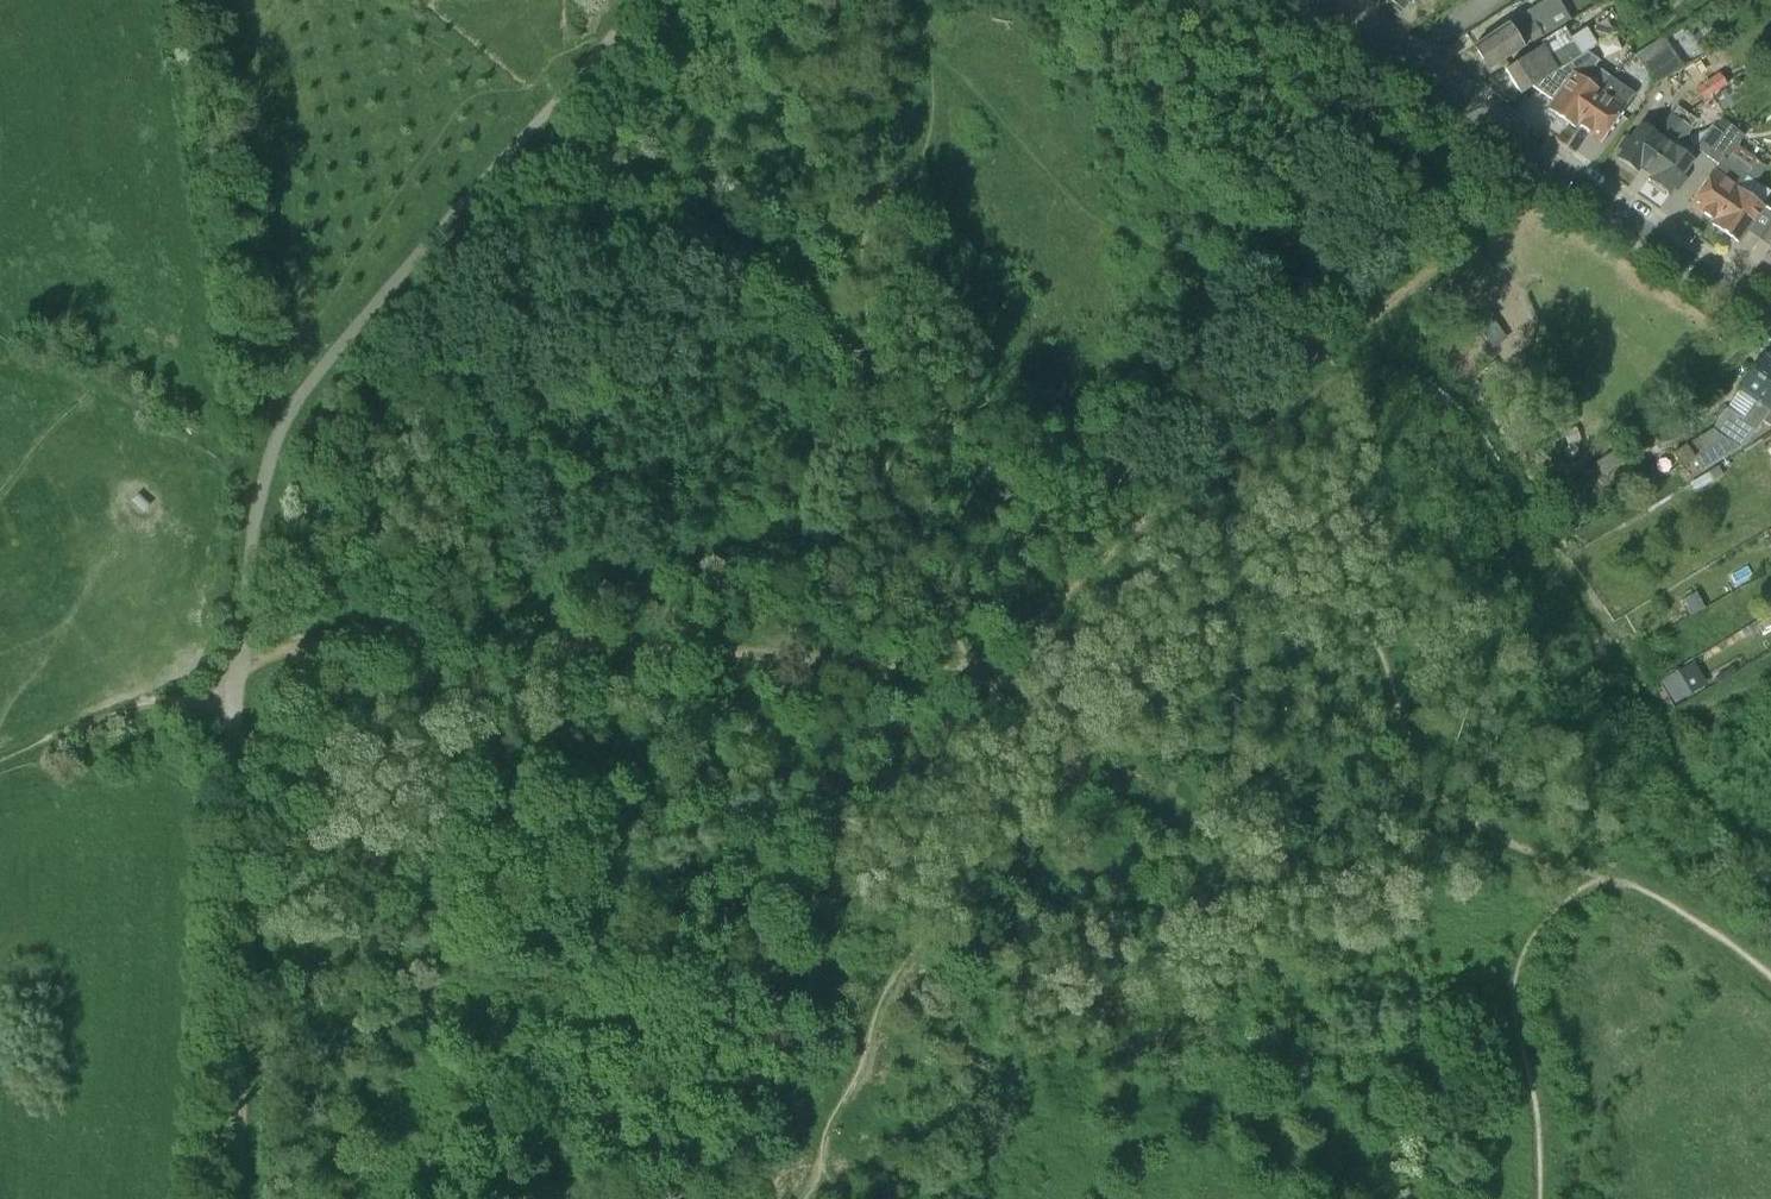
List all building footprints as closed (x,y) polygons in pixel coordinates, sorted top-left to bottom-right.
[(1409,0),(1387,0),(1383,5),(1398,17),(1411,1),(1409,0)] [(1509,58),(1569,18),(1558,0),(1545,0),(1526,12),(1533,24),(1515,35),(1508,24),(1474,46),(1489,71),(1509,58)] [(1643,67),(1670,48),(1661,36),(1634,55),(1643,67)] [(1505,70),(1520,95),(1545,79),(1581,57),(1572,43),(1549,58),(1542,47),(1505,70)] [(1548,109),(1575,128),(1577,125),(1610,78),(1594,66),(1597,60),(1587,53),(1581,57),(1545,79),(1561,91),(1548,109)] [(1735,63),(1720,73),(1719,71),(1695,88),(1703,101),(1728,84),(1742,74),(1735,63)] [(1610,78),(1577,125),(1591,134),(1590,136),(1600,143),(1634,94),(1610,78)] [(1661,137),(1640,123),(1630,139),(1627,137),(1619,149),(1623,152),(1618,158),(1636,171),(1639,167),(1646,172),(1686,114),(1677,108),(1671,116),(1670,115),(1660,129),(1664,132),(1661,137)] [(1696,121),(1686,114),(1646,172),(1653,177),(1650,181),(1668,194),(1673,187),(1677,190),(1685,178),(1683,176),(1694,160),(1673,146),(1677,141),(1682,144),(1692,129),(1691,128),(1696,121)] [(1700,211),(1714,221),(1737,189),(1738,188),(1746,175),(1747,174),(1728,160),(1743,136),(1730,126),(1724,134),(1707,158),(1716,165),(1688,205),(1699,212),(1700,211)] [(1756,182),(1763,172),(1766,168),(1760,164),(1756,161),(1747,174),(1746,175),(1756,182)] [(1762,204),(1747,194),(1738,188),(1737,189),(1714,221),(1711,224),(1738,243),(1751,223),(1764,206),(1762,204)] [(1769,218),(1755,237),(1770,248),(1770,214),(1769,218)] [(1700,470),(1745,442),(1760,421),(1759,420),(1770,404),(1770,362),(1763,356),(1738,392),(1754,402),(1742,419),(1727,408),(1711,431),(1674,453),(1681,466),(1693,458),(1700,470)] [(1759,420),(1760,421),(1745,442),(1700,470),(1701,472),(1747,443),(1761,422),(1769,427),(1770,425),(1770,404),(1759,420)] [(1719,465),(1707,472),(1713,481),(1724,474),(1719,465)] [(1563,485),(1551,492),(1557,501),(1569,494),(1577,489),(1571,479),(1563,485)] [(1564,515),(1555,501),(1544,508),(1553,522),(1564,515)] [(1694,586),(1680,594),(1692,615),(1706,607),(1694,586)] [(1758,620),(1764,630),(1770,627),(1770,613),(1758,620)] [(1693,662),(1661,681),(1675,705),(1707,686),(1693,662)]
